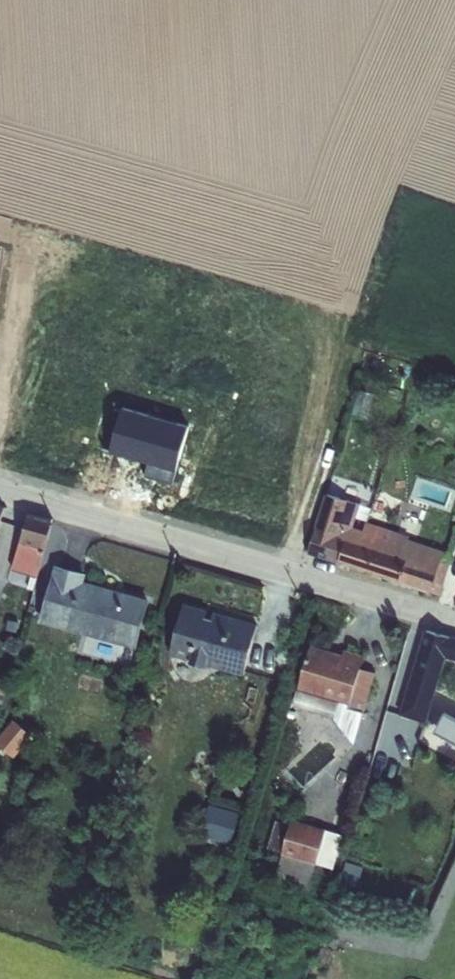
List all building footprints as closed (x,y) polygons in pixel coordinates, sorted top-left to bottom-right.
[(325,494),(306,555),(430,593),(439,596),(451,557),(442,554),(443,551),(407,540),(409,536),(364,522),(362,530),(352,527),(359,505),(325,494)] [(27,512),(11,568),(36,576),(53,520),(27,512)] [(54,565),(39,622),(136,648),(149,599),(84,581),(86,573),(54,565)] [(182,603),(169,655),(243,676),(257,624),(182,603)] [(394,686),(406,690),(400,711),(431,718),(436,698),(433,697),(445,658),(454,661),(454,638),(411,627),(394,686)] [(310,645),(297,689),(338,701),(332,719),(353,745),(374,673),(359,670),(363,656),(343,650),(341,655),(310,645)] [(447,717),(437,736),(454,746),(454,721),(447,717)] [(0,740),(0,746),(13,757),(31,734),(16,721),(0,740)] [(208,804),(199,835),(230,844),(239,813),(208,804)] [(274,822),(266,849),(281,853),(274,878),(307,888),(315,864),(332,869),(342,835),(291,820),(289,826),(274,822)] [(355,888),(362,864),(346,859),(338,883),(355,888)]
